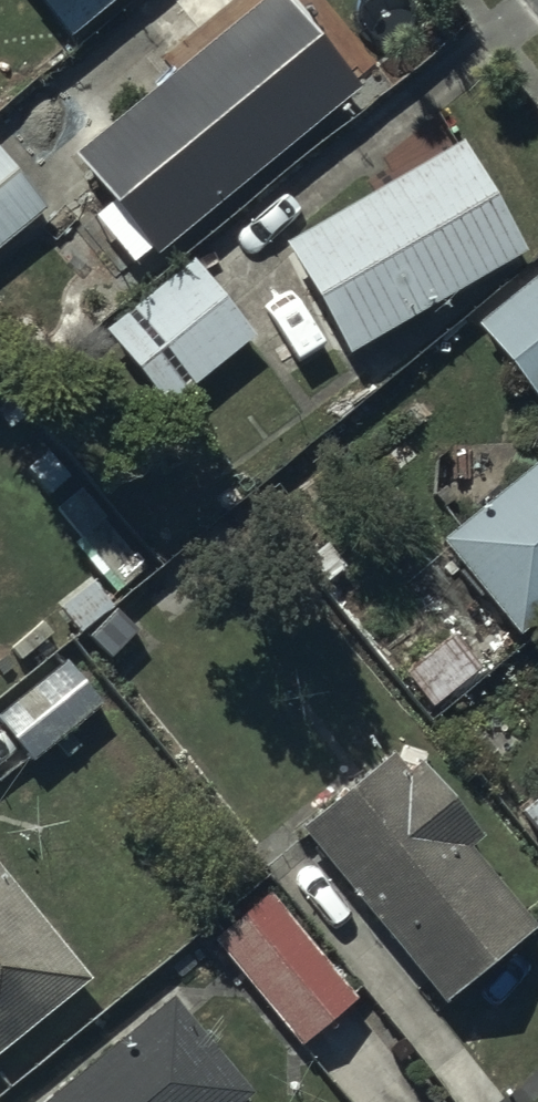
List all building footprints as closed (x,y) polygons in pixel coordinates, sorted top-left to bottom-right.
[(71,31),(108,0),(47,0),(71,31)] [(278,0),(277,0),(71,162),(109,210),(95,222),(132,269),(148,256),(153,263),(358,102),(278,0)] [(522,261),(462,152),(283,252),(345,364),(522,261)] [(45,219),(0,160),(0,253),(45,219)] [(192,266),(105,336),(167,414),(254,344),(192,266)] [(477,329),(537,408),(537,282),(477,329)] [(440,548),(518,645),(537,628),(537,469),(440,548)] [(428,626),(391,655),(407,675),(402,679),(431,715),(480,676),(454,642),(446,648),(428,626)] [(0,717),(0,735),(28,773),(105,715),(68,666),(0,717)] [(396,757),(298,839),(443,1015),(534,939),(465,855),(479,843),(418,769),(411,775),(396,757)] [(515,819),(537,846),(537,800),(515,819)] [(88,992),(0,882),(0,1062),(88,992)] [(269,899),(213,947),(301,1050),(357,1002),(269,899)] [(53,1101),(247,1101),(172,1008),(53,1101)]
